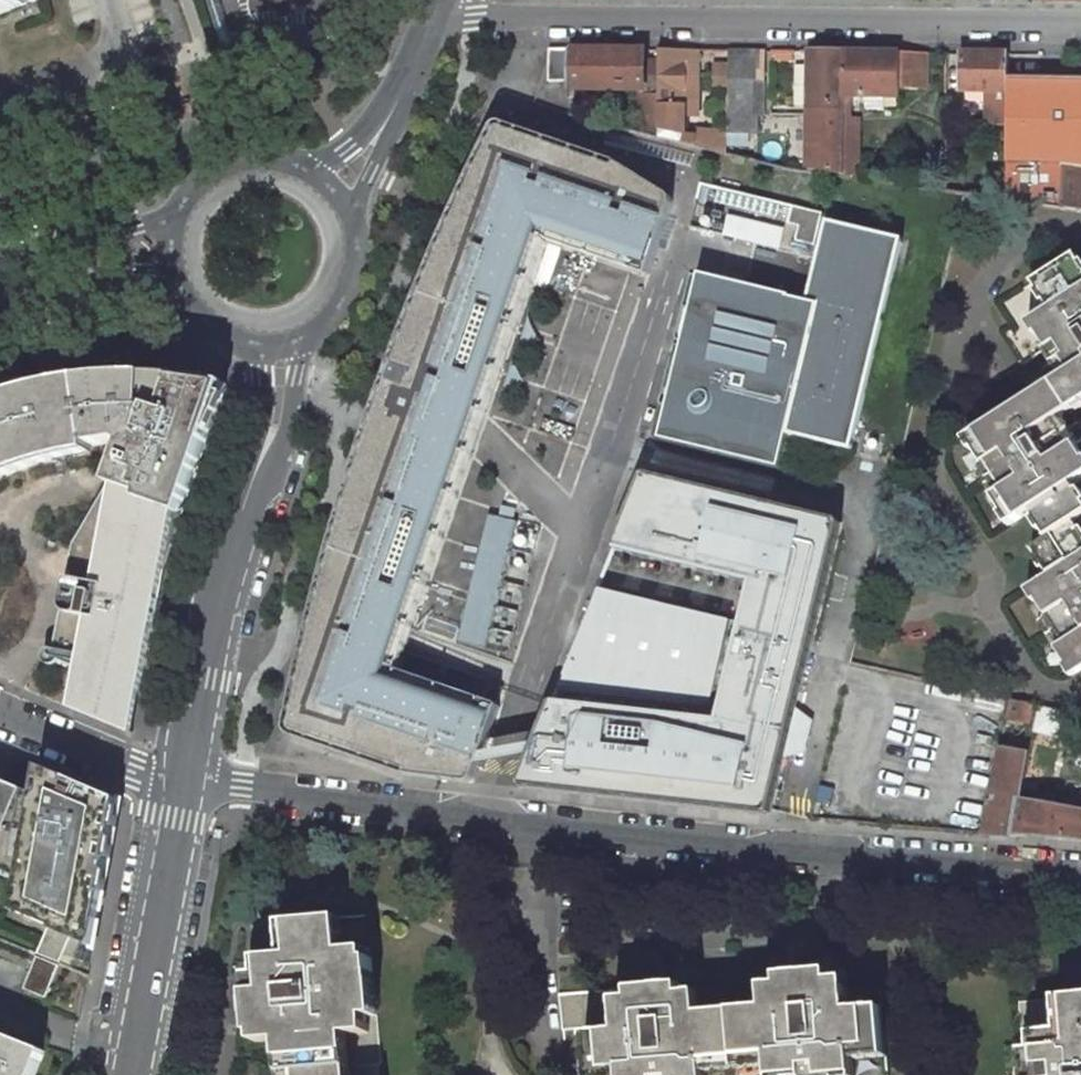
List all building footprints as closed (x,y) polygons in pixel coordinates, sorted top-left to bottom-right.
[(26,5),(24,0),(0,0),(0,14),(26,5)] [(550,50),(550,83),(571,83),(571,50),(550,50)] [(641,94),(659,94),(659,61),(642,61),(642,51),(571,50),(571,83),(571,90),(592,90),(592,84),(619,84),(619,90),(641,90),(641,94)] [(699,51),(660,51),(659,61),(659,94),(659,135),(685,142),(686,115),(686,106),(697,106),(699,107),(699,51)] [(720,77),(729,77),(730,51),(720,51),(720,77)] [(766,51),(730,51),(729,77),(729,134),(746,134),(758,133),(759,116),(763,116),(766,51)] [(845,122),(845,97),(845,52),(811,51),(809,169),(844,175),(845,158),(845,122)] [(845,52),(845,97),(868,97),(868,109),(886,109),(886,97),(901,97),(901,89),(927,90),(928,54),(845,52)] [(1009,55),(963,54),(962,91),(987,91),(986,104),(986,120),(1008,120),(1009,78),(1009,55)] [(1065,210),(1066,166),(1080,169),(1080,79),(1009,78),(1008,120),(1006,158),(1005,200),(1065,210)] [(960,103),(986,104),(987,91),(962,91),(960,91),(960,103)] [(697,106),(686,106),(686,115),(697,115),(697,106)] [(845,158),(862,158),(862,122),(845,122),(845,158)] [(476,777),(501,705),(485,699),(482,709),(388,676),(542,229),(636,261),(632,270),(649,276),(673,202),(673,199),(672,197),(671,196),(670,194),(618,163),(502,123),(500,123),(497,124),(495,126),(493,128),(477,162),(449,225),(426,276),(407,322),(386,379),(390,381),(361,463),(357,462),(339,520),(322,582),(310,628),(288,726),(288,729),(289,732),(290,734),(293,736),(407,775),(468,782),(471,782),(473,781),(475,779),(476,777)] [(729,147),(729,135),(704,131),(700,134),(698,145),(728,153),(729,147)] [(729,147),(746,147),(746,134),(729,134),(729,135),(729,147)] [(862,177),(862,158),(845,158),(844,175),(862,177)] [(1080,212),(1080,169),(1066,166),(1065,210),(1080,212)] [(717,239),(776,249),(780,226),(721,216),(717,239)] [(787,433),(852,448),(901,236),(825,219),(806,300),(720,280),(697,382),(703,386),(701,389),(694,389),(685,393),(680,397),(675,402),(672,408),(671,414),(672,421),(674,427),(677,432),(682,437),(687,440),(694,441),(700,442),(706,440),(712,437),(717,432),(718,431),(714,419),(720,418),(787,433)] [(482,709),(485,699),(399,670),(547,241),(632,270),(636,261),(542,229),(388,676),(482,709)] [(1080,264),(1075,256),(1033,283),(1038,290),(1035,292),(1042,302),(1045,301),(1050,309),(1028,324),(1035,335),(1038,333),(1048,349),(1055,345),(1063,357),(1044,369),(1053,383),(965,440),(972,451),(975,449),(985,465),(976,471),(1003,512),(1001,514),(1008,526),(1031,512),(1036,519),(1033,521),(1040,532),(1043,530),(1048,538),(1032,549),(1037,557),(1034,558),(1041,569),(1044,568),(1049,576),(1027,590),(1034,602),(1037,600),(1046,616),(1039,620),(1065,662),(1062,664),(1069,675),(1080,668),(1080,528),(1079,529),(1074,521),(1080,517),(1080,492),(1080,491),(1078,493),(1073,485),(1080,480),(1080,452),(1076,445),(1069,449),(1061,436),(1080,425),(1071,411),(1080,405),(1080,263),(1080,264)] [(697,382),(720,280),(699,275),(662,439),(780,466),(787,433),(720,418),(714,419),(718,431),(717,432),(712,437),(706,440),(700,442),(694,441),(687,440),(682,437),(677,432),(674,427),(672,421),(671,414),(672,408),(675,402),(680,397),(685,393),(694,389),(701,389),(703,386),(697,382)] [(1048,349),(1036,356),(1044,369),(1063,357),(1055,345),(1048,349)] [(124,375),(91,378),(57,383),(15,394),(0,399),(0,479),(11,474),(63,458),(87,453),(91,453),(90,447),(121,442),(125,444),(165,413),(174,383),(147,382),(148,375),(124,375)] [(79,664),(140,694),(152,628),(141,626),(147,597),(158,599),(175,512),(180,512),(183,510),(185,506),(191,490),(208,441),(221,403),(227,385),(206,381),(205,388),(198,386),(192,384),(192,379),(176,376),(174,383),(165,413),(125,444),(111,484),(75,545),(64,605),(64,608),(68,613),(72,615),(63,614),(55,651),(50,650),(46,653),(44,658),(46,662),(48,664),(52,665),(57,664),(59,660),(79,664)] [(199,380),(192,379),(192,384),(198,386),(205,388),(206,381),(199,380)] [(1061,436),(1069,449),(1076,445),(1080,442),(1080,427),(1080,425),(1061,436)] [(742,621),(597,588),(518,781),(771,815),(845,523),(645,471),(615,550),(754,582),(742,621)] [(519,520),(490,513),(459,643),(488,648),(519,520)] [(158,599),(147,597),(141,626),(152,628),(154,616),(158,599)] [(132,734),(140,694),(79,664),(70,708),(132,734)] [(981,834),(1015,836),(1017,828),(1021,801),(1029,752),(1008,748),(1015,719),(1030,722),(1034,704),(1008,698),(981,834)] [(54,783),(55,779),(55,774),(43,769),(37,796),(51,802),(54,783)] [(2,871),(7,858),(37,871),(28,918),(50,927),(54,928),(72,938),(93,947),(121,801),(88,787),(87,789),(79,788),(80,784),(55,779),(54,783),(51,802),(37,796),(31,794),(0,781),(0,870),(2,871)] [(1079,785),(1055,780),(1050,806),(1074,810),(1079,785)] [(1062,840),(1080,842),(1080,811),(1074,810),(1050,806),(1021,801),(1017,828),(1063,832),(1062,840)] [(1063,832),(1017,828),(1015,836),(1062,840),(1063,832)] [(15,912),(28,918),(37,871),(7,858),(2,871),(21,879),(15,912)] [(378,1065),(382,1065),(368,916),(283,924),(286,957),(274,958),(276,990),(249,992),(253,1043),(279,1041),(282,1074),(379,1074),(378,1065)] [(50,927),(38,954),(39,954),(61,963),(72,938),(54,928),(50,927)] [(46,1000),(61,963),(39,954),(31,973),(26,985),(24,989),(46,1000)] [(26,985),(31,973),(26,971),(21,983),(26,985)] [(830,971),(814,972),(762,977),(764,997),(699,1003),(698,992),(682,993),(681,984),(559,995),(562,1031),(584,1028),(588,1074),(889,1074),(881,991),(849,994),(847,979),(831,980),(830,971)] [(1019,1003),(1024,1052),(1013,1053),(1015,1074),(1080,1074),(1080,997),(1019,1003)] [(46,1052),(0,1033),(0,1074),(37,1074),(46,1052)]
